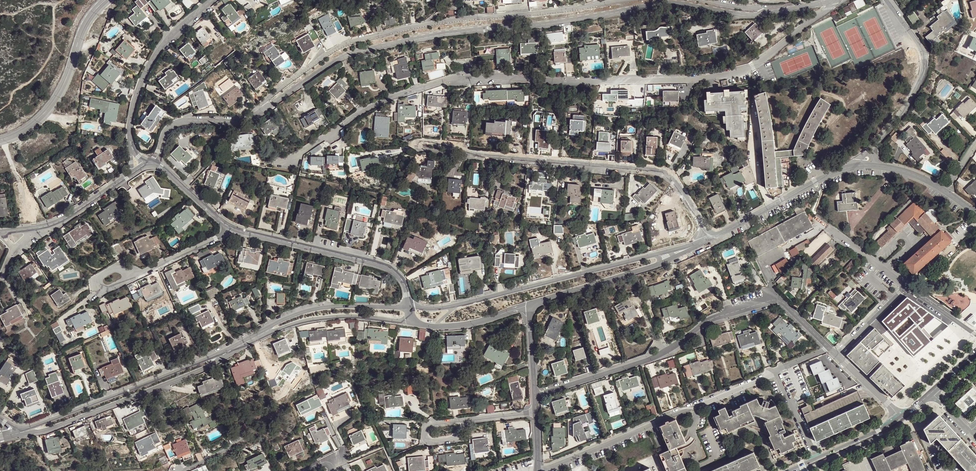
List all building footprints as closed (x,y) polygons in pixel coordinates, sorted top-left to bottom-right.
[(146,0),(137,0),(135,1),(138,5),(133,9),(136,12),(129,17),(136,25),(141,21),(147,16),(140,8),(148,3),(146,0)] [(148,4),(151,7),(155,12),(157,10),(159,9),(151,0),(150,1),(148,4)] [(159,9),(159,8),(162,6),(159,2),(161,0),(151,0),(159,9)] [(453,9),(456,5),(456,0),(443,0),(444,9),(453,9)] [(162,6),(159,8),(160,10),(169,2),(168,1),(162,6)] [(843,9),(846,14),(852,11),(853,13),(858,11),(854,2),(849,5),(849,6),(843,9)] [(239,17),(229,4),(225,6),(221,9),(226,16),(224,17),(223,16),(220,18),(223,22),(228,18),(231,23),(239,17)] [(953,19),(943,6),(936,11),(939,15),(937,17),(939,19),(930,26),(932,28),(933,30),(932,32),(936,36),(945,29),(943,28),(953,19)] [(393,11),(383,13),(386,25),(391,23),(395,22),(393,11)] [(913,25),(919,21),(913,12),(907,16),(913,25)] [(319,18),(322,23),(331,18),(328,14),(319,18)] [(361,14),(348,17),(351,27),(367,23),(366,19),(363,19),(361,14)] [(331,18),(322,23),(325,29),(328,35),(332,33),(336,31),(334,25),(331,18)] [(754,24),(745,32),(753,41),(762,32),(754,24)] [(660,38),(661,38),(669,37),(669,32),(671,32),(671,27),(666,27),(665,27),(663,27),(661,27),(660,27),(660,28),(658,28),(653,31),(645,32),(645,41),(654,40),(654,41),(660,41),(660,38)] [(194,33),(201,43),(209,38),(202,28),(198,31),(194,33)] [(706,32),(696,34),(698,46),(716,42),(713,29),(706,30),(706,32)] [(308,33),(296,39),(302,50),(307,47),(313,44),(308,33)] [(209,38),(201,43),(204,47),(212,41),(209,38)] [(127,43),(123,40),(123,41),(121,55),(123,57),(124,58),(128,54),(133,48),(134,47),(131,44),(128,42),(127,43)] [(112,49),(109,52),(113,56),(114,55),(117,52),(121,55),(123,41),(115,50),(113,49),(112,50),(112,49)] [(186,58),(191,53),(194,51),(188,43),(184,47),(179,50),(186,58)] [(535,43),(519,44),(520,57),(526,57),(526,55),(536,54),(535,43)] [(275,45),(263,53),(269,63),(272,61),(275,65),(283,60),(275,45)] [(628,45),(611,47),(612,58),(620,57),(620,56),(629,55),(628,45)] [(590,57),(599,57),(597,46),(584,48),(584,49),(578,50),(579,62),(591,60),(590,57)] [(128,54),(124,58),(126,59),(134,49),(133,48),(128,54)] [(508,48),(495,49),(496,61),(503,60),(509,60),(508,48)] [(438,52),(425,54),(425,58),(427,57),(427,60),(422,61),(423,70),(433,69),(432,59),(433,59),(434,62),(435,62),(435,63),(439,63),(439,58),(438,52)] [(564,52),(553,53),(554,62),(565,61),(564,52)] [(195,57),(191,53),(186,58),(189,62),(195,57)] [(450,54),(444,57),(446,63),(453,58),(450,54)] [(209,60),(205,55),(198,61),(202,65),(209,60)] [(636,62),(629,62),(629,70),(637,70),(637,68),(636,62)] [(407,75),(409,72),(407,63),(399,65),(394,66),(397,78),(407,75)] [(289,71),(291,73),(297,68),(294,64),(287,69),(289,71)] [(109,75),(114,70),(109,65),(100,75),(109,83),(113,79),(109,75)] [(588,66),(580,67),(581,76),(589,73),(592,73),(591,71),(588,71),(588,66)] [(118,73),(114,70),(109,75),(113,79),(118,73)] [(162,78),(158,81),(164,89),(172,83),(172,81),(178,77),(173,70),(170,72),(169,70),(165,73),(166,75),(162,78)] [(360,73),(361,82),(369,81),(369,83),(376,83),(374,71),(360,73)] [(265,81),(258,72),(247,79),(254,89),(260,85),(265,81)] [(96,77),(92,74),(88,79),(91,82),(96,77)] [(344,92),(337,83),(329,90),(333,96),(335,94),(336,96),(340,93),(341,94),(344,92)] [(663,92),(663,90),(678,90),(678,84),(651,84),(651,92),(663,92)] [(237,87),(223,97),(228,105),(235,100),(242,95),(237,87)] [(202,90),(193,94),(198,109),(203,107),(208,105),(202,90)] [(497,91),(487,91),(487,94),(484,94),(482,94),(483,100),(490,100),(490,101),(507,101),(506,91),(506,90),(497,91)] [(514,91),(506,91),(507,101),(517,100),(517,102),(524,102),(523,94),(522,94),(521,91),(521,90),(514,91)] [(712,92),(708,92),(708,100),(706,101),(706,111),(707,111),(707,114),(715,113),(715,111),(719,111),(726,111),(726,116),(724,117),(724,124),(727,123),(727,131),(730,130),(731,138),(739,138),(739,140),(747,140),(747,138),(746,138),(745,130),(749,130),(748,122),(746,123),(745,119),(747,119),(747,115),(743,115),(743,112),(748,111),(748,98),(750,98),(750,90),(746,90),(746,92),(731,92),(731,90),(725,90),(726,93),(719,93),(712,94),(712,92)] [(610,95),(602,96),(602,101),(606,101),(606,102),(616,102),(616,101),(628,101),(628,91),(610,91),(610,95)] [(766,91),(755,95),(757,101),(759,109),(760,118),(762,130),(763,141),(765,161),(766,184),(783,183),(783,174),(782,174),(782,170),(781,155),(788,155),(788,153),(806,152),(808,145),(814,133),(820,119),(831,101),(821,95),(814,105),(810,112),(801,129),(795,145),(775,147),(773,128),(770,108),(766,91)] [(679,92),(663,92),(664,102),(679,102),(679,92)] [(439,106),(441,97),(427,94),(425,103),(439,106)] [(962,115),(966,111),(967,113),(971,108),(975,104),(970,97),(963,103),(961,102),(952,110),(957,115),(960,113),(962,115)] [(118,104),(109,102),(90,98),(88,106),(103,109),(103,112),(105,112),(103,124),(110,125),(111,121),(113,122),(115,114),(116,114),(118,104)] [(146,117),(141,124),(149,130),(154,124),(155,125),(164,112),(155,106),(147,118),(146,117)] [(413,106),(404,106),(404,117),(413,117),(413,106)] [(319,116),(315,110),(308,114),(309,115),(300,120),(305,128),(314,123),(313,122),(320,118),(319,116)] [(465,114),(453,112),(452,124),(458,125),(464,126),(465,114)] [(384,118),(376,136),(387,136),(388,131),(385,131),(386,114),(384,118)] [(932,130),(934,132),(937,129),(938,130),(943,125),(948,121),(941,114),(934,120),(932,119),(927,124),(925,122),(921,126),(928,133),(932,130)] [(376,136),(384,118),(375,117),(375,123),(374,129),(376,129),(376,136)] [(574,132),(577,133),(582,133),(583,123),(585,123),(586,117),(574,117),(573,122),(570,122),(569,136),(574,136),(574,132)] [(267,134),(276,128),(270,119),(260,126),(266,134),(267,134)] [(491,132),(504,133),(508,133),(509,123),(494,121),(494,120),(493,123),(486,123),(485,134),(491,135),(491,132)] [(547,132),(536,131),(535,141),(538,142),(538,147),(545,148),(545,146),(547,146),(548,142),(546,142),(547,132)] [(914,152),(913,153),(915,156),(917,155),(918,157),(924,151),(923,150),(923,149),(925,147),(915,136),(916,135),(913,131),(905,139),(908,143),(907,143),(914,152)] [(249,143),(247,132),(235,135),(236,137),(228,138),(231,150),(237,149),(236,146),(249,143)] [(685,137),(674,132),(669,143),(677,146),(676,148),(678,149),(680,150),(684,140),(691,143),(694,136),(687,133),(685,137)] [(607,133),(598,133),(597,149),(603,149),(603,145),(606,146),(607,133)] [(656,137),(647,137),(646,148),(646,153),(656,154),(656,137)] [(631,141),(621,140),(621,151),(630,151),(631,141)] [(179,146),(171,154),(178,162),(181,160),(185,164),(191,158),(189,157),(190,155),(188,153),(186,154),(179,146)] [(107,149),(102,153),(97,156),(93,159),(98,167),(105,162),(112,157),(107,149)] [(915,156),(913,153),(911,154),(918,161),(926,153),(924,151),(918,157),(917,155),(915,156)] [(250,165),(258,166),(259,160),(256,154),(251,155),(252,162),(251,163),(250,164),(250,165)] [(327,158),(327,164),(338,165),(338,163),(343,163),(343,157),(327,156),(327,158)] [(310,161),(310,166),(322,166),(322,164),(327,164),(327,158),(311,157),(310,161)] [(367,158),(361,172),(379,168),(378,162),(377,157),(368,159),(368,157),(367,158)] [(712,157),(692,157),(692,162),(692,166),(712,166),(712,157)] [(367,158),(359,160),(360,166),(359,166),(360,172),(361,172),(367,158)] [(63,165),(65,168),(71,164),(69,161),(68,161),(67,159),(63,161),(64,164),(63,165)] [(65,168),(67,172),(76,164),(75,162),(71,164),(65,168)] [(76,164),(67,172),(71,178),(74,177),(77,181),(81,178),(84,176),(83,174),(84,173),(82,170),(81,170),(76,164)] [(730,173),(719,178),(722,185),(726,183),(727,186),(728,186),(734,183),(735,184),(743,181),(744,184),(754,180),(748,164),(738,169),(736,165),(730,168),(733,175),(731,175),(730,173)] [(420,169),(412,169),(411,182),(417,182),(417,180),(431,180),(432,168),(426,168),(420,168),(420,169)] [(219,174),(210,171),(205,184),(210,186),(214,188),(219,174)] [(542,173),(538,173),(537,177),(534,176),(533,182),(531,181),(531,185),(529,184),(528,189),(543,191),(543,183),(546,183),(547,173),(542,173)] [(455,179),(449,179),(448,191),(460,192),(461,180),(455,179)] [(147,184),(151,191),(154,189),(148,180),(145,182),(147,184)] [(966,188),(970,194),(973,191),(975,195),(975,194),(975,181),(975,180),(966,188)] [(152,192),(151,191),(147,184),(138,190),(144,198),(152,192)] [(574,184),(568,184),(567,195),(570,195),(570,201),(578,202),(578,200),(580,200),(580,196),(578,196),(579,185),(574,184)] [(45,195),(41,199),(46,206),(53,202),(53,204),(60,199),(68,194),(62,186),(51,194),(50,192),(45,195)] [(645,198),(647,200),(654,193),(647,186),(644,189),(640,193),(639,192),(633,197),(631,196),(629,198),(635,205),(638,202),(640,204),(645,198)] [(494,204),(504,207),(504,205),(512,208),(516,197),(512,195),(512,194),(508,193),(507,195),(503,193),(503,191),(501,190),(498,189),(495,197),(496,198),(494,204)] [(601,195),(594,195),(593,201),(600,201),(605,201),(605,205),(607,207),(614,208),(615,202),(613,202),(614,190),(607,190),(601,189),(601,195)] [(234,191),(229,200),(236,203),(235,205),(240,207),(245,209),(249,200),(240,196),(241,194),(234,191)] [(714,209),(717,215),(726,211),(717,193),(709,198),(711,203),(714,209)] [(276,196),(271,195),(269,204),(285,208),(288,199),(279,196),(279,197),(276,197),(276,196)] [(762,203),(759,195),(747,202),(751,209),(762,203)] [(848,195),(845,195),(844,195),(845,203),(839,203),(839,213),(859,212),(859,203),(856,204),(856,195),(852,195),(848,195)] [(470,198),(470,207),(475,207),(475,209),(484,210),(485,198),(483,198),(481,197),(481,200),(470,198)] [(116,200),(112,203),(118,212),(121,210),(116,200)] [(931,236),(939,228),(936,225),(935,223),(926,213),(915,202),(887,228),(889,230),(877,242),(882,248),(909,222),(921,234),(924,231),(926,230),(927,232),(929,234),(931,236)] [(118,212),(112,203),(107,206),(102,209),(103,211),(96,214),(103,225),(108,222),(106,219),(118,212)] [(306,216),(308,217),(310,217),(313,206),(301,204),(298,216),(297,216),(296,218),(296,220),(305,222),(306,216)] [(187,208),(184,210),(191,218),(194,216),(187,208)] [(337,222),(339,212),(335,211),(328,209),(326,220),(326,221),(326,223),(328,224),(327,227),(332,228),(336,229),(336,226),(338,227),(339,222),(337,222)] [(813,226),(805,209),(748,241),(756,257),(813,226)] [(929,209),(926,213),(935,223),(941,216),(933,209),(929,209)] [(191,218),(184,210),(179,215),(178,214),(174,217),(176,220),(171,224),(178,234),(183,230),(181,227),(191,218)] [(393,212),(382,210),(381,217),(384,218),(384,220),(391,222),(391,224),(401,227),(403,217),(393,214),(393,212)] [(673,211),(664,214),(666,222),(668,230),(678,227),(675,219),(673,211)] [(307,225),(308,217),(306,216),(305,222),(296,220),(295,222),(307,225)] [(193,221),(191,218),(181,227),(183,230),(193,221)] [(356,233),(364,235),(367,223),(355,220),(351,219),(350,222),(346,221),(344,230),(352,232),(351,234),(356,235),(356,233)] [(78,227),(63,237),(71,249),(77,245),(75,242),(86,235),(88,237),(92,234),(86,224),(79,228),(78,227)] [(554,224),(553,232),(563,232),(561,225),(554,224)] [(942,231),(939,228),(931,236),(934,239),(942,231)] [(623,242),(624,244),(632,242),(632,244),(642,241),(639,231),(629,234),(629,233),(617,236),(620,243),(623,242)] [(942,231),(934,239),(906,265),(910,271),(915,276),(933,259),(936,256),(954,242),(952,240),(945,234),(942,231)] [(946,232),(945,234),(952,240),(953,239),(953,238),(948,232),(946,232)] [(494,235),(491,242),(495,243),(497,237),(499,237),(498,233),(494,235)] [(583,235),(572,238),(574,245),(578,244),(578,246),(586,244),(586,246),(596,243),(593,234),(584,237),(583,235)] [(152,246),(149,240),(147,236),(143,238),(143,237),(136,240),(137,241),(134,242),(139,253),(138,253),(139,255),(145,252),(144,250),(152,246)] [(408,237),(403,248),(421,256),(427,241),(416,237),(415,240),(408,237)] [(537,238),(530,239),(531,247),(532,247),(534,258),(552,255),(550,241),(539,243),(537,238)] [(804,241),(796,245),(799,253),(806,246),(804,241)] [(117,243),(111,246),(117,255),(123,252),(117,243)] [(828,244),(808,263),(814,268),(833,250),(828,244)] [(35,253),(38,257),(47,250),(45,247),(35,253)] [(47,250),(38,257),(44,266),(45,265),(47,264),(50,269),(57,264),(59,267),(68,261),(58,247),(53,251),(54,254),(51,256),(47,250)] [(246,247),(244,247),(243,257),(243,259),(258,260),(259,249),(254,248),(254,250),(247,250),(248,248),(246,247)] [(786,253),(792,263),(798,257),(793,249),(786,253)] [(207,258),(203,259),(206,266),(207,268),(214,265),(215,266),(224,262),(220,253),(211,257),(210,256),(207,258)] [(279,253),(277,253),(276,256),(274,256),(269,255),(268,267),(274,268),(274,265),(287,266),(289,256),(282,255),(282,253),(279,253)] [(502,254),(497,254),(496,266),(501,266),(516,267),(520,267),(521,256),(516,255),(517,253),(511,253),(506,253),(506,256),(502,255),(502,254)] [(464,258),(459,259),(461,271),(472,270),(482,268),(481,256),(467,258),(467,256),(464,257),(464,258)] [(738,257),(728,260),(730,267),(729,267),(734,282),(735,282),(736,285),(745,282),(744,279),(745,279),(744,275),(747,275),(746,271),(743,272),(740,264),(738,257)] [(786,257),(776,263),(781,271),(790,262),(786,257)] [(206,266),(203,259),(200,261),(203,268),(202,268),(204,273),(209,271),(208,270),(207,268),(206,266)] [(70,263),(68,261),(59,267),(57,264),(50,269),(47,264),(45,265),(50,272),(56,268),(58,271),(70,263)] [(846,269),(849,273),(856,264),(853,261),(846,269)] [(321,276),(323,271),(324,267),(316,265),(315,266),(313,265),(313,264),(310,264),(308,263),(305,272),(321,276)] [(36,273),(38,276),(41,273),(38,269),(35,270),(31,264),(25,268),(19,272),(24,280),(28,278),(36,273)] [(176,272),(172,274),(175,281),(176,283),(183,280),(184,281),(193,277),(189,268),(180,272),(179,271),(176,272)] [(807,277),(812,278),(812,273),(808,269),(804,268),(803,278),(792,277),(792,283),(791,288),(801,289),(801,290),(802,286),(805,287),(806,284),(807,277)] [(429,274),(422,276),(425,288),(427,287),(430,287),(429,284),(446,280),(443,269),(429,273),(429,274)] [(700,269),(690,275),(699,290),(710,283),(707,278),(706,279),(700,269)] [(339,282),(356,285),(359,274),(355,274),(342,271),(342,273),(336,272),(333,283),(336,284),(339,284),(339,282)] [(175,281),(172,274),(164,278),(167,285),(175,281)] [(359,274),(356,285),(372,288),(371,291),(375,292),(378,293),(380,281),(373,280),(374,276),(370,275),(370,277),(362,275),(359,274)] [(654,286),(650,288),(652,295),(656,293),(657,294),(667,290),(667,289),(671,288),(669,281),(664,282),(665,283),(659,285),(654,287),(654,286)] [(144,287),(140,289),(144,296),(145,298),(152,294),(153,296),(162,292),(158,283),(149,287),(148,286),(144,287)] [(214,287),(206,291),(208,296),(209,298),(218,294),(216,292),(214,287)] [(842,302),(838,306),(844,311),(847,308),(852,312),(858,305),(865,298),(855,289),(850,294),(853,297),(850,299),(849,298),(843,304),(842,302)] [(59,290),(51,296),(59,307),(71,300),(68,297),(66,293),(63,295),(59,290)] [(907,295),(883,319),(892,329),(909,313),(915,320),(896,337),(914,356),(923,348),(933,339),(931,338),(949,322),(907,295)] [(245,304),(243,298),(241,296),(229,301),(234,310),(245,304)] [(113,302),(109,304),(113,313),(120,309),(121,311),(130,307),(126,298),(117,302),(116,300),(113,302)] [(629,300),(616,307),(619,314),(616,316),(623,328),(643,317),(639,309),(636,310),(634,306),(633,307),(629,300)] [(19,304),(16,306),(21,315),(25,313),(19,304)] [(190,314),(201,309),(198,304),(188,308),(190,314)] [(676,304),(662,309),(665,317),(670,315),(670,316),(675,317),(680,316),(681,319),(685,318),(689,316),(686,306),(678,309),(676,304)] [(817,305),(813,318),(823,321),(822,325),(829,327),(830,324),(840,327),(845,328),(847,320),(842,319),(843,317),(833,315),(834,313),(824,311),(825,307),(817,305)] [(16,306),(6,311),(7,313),(3,314),(0,316),(6,327),(11,324),(9,321),(21,315),(16,306)] [(597,309),(584,312),(588,324),(600,320),(597,309)] [(975,319),(967,310),(960,317),(969,324),(975,319)] [(197,311),(191,315),(192,318),(195,317),(197,322),(199,321),(202,327),(213,321),(208,311),(199,315),(197,311)] [(71,319),(75,328),(82,324),(82,326),(91,322),(89,317),(87,312),(78,316),(71,319)] [(552,320),(545,335),(546,335),(547,333),(555,337),(557,332),(559,333),(564,322),(557,319),(555,322),(552,320)] [(782,319),(773,328),(777,332),(780,329),(790,339),(791,338),(794,341),(802,333),(798,330),(796,331),(792,326),(793,325),(790,322),(787,325),(782,319)] [(110,320),(106,322),(110,329),(110,330),(114,328),(110,320)] [(53,330),(60,343),(65,340),(61,332),(62,331),(60,326),(53,330)] [(875,327),(849,352),(867,370),(872,365),(875,369),(870,373),(891,394),(897,389),(905,381),(883,359),(880,362),(878,360),(880,358),(867,345),(869,344),(872,347),(883,336),(875,327)] [(364,331),(364,339),(368,339),(368,342),(387,344),(388,332),(381,331),(381,329),(373,329),(365,328),(364,331)] [(328,337),(329,342),(329,344),(333,343),(333,345),(340,344),(339,342),(345,342),(345,339),(346,338),(345,329),(341,330),(341,331),(337,332),(336,331),(327,332),(328,337)] [(325,343),(329,342),(328,337),(327,332),(327,330),(323,331),(318,332),(318,331),(309,332),(311,342),(313,342),(313,345),(321,344),(321,346),(325,345),(325,343)] [(735,339),(732,331),(726,333),(719,335),(718,333),(711,336),(714,347),(731,341),(731,340),(735,339)] [(750,333),(738,336),(742,346),(754,342),(755,345),(761,343),(757,332),(751,334),(750,333),(750,331),(749,331),(750,333)] [(176,342),(183,339),(180,333),(169,339),(174,349),(179,347),(176,342)] [(457,337),(450,337),(450,339),(447,340),(447,350),(452,350),(461,350),(461,347),(464,347),(464,340),(465,340),(465,336),(457,337)] [(400,338),(400,350),(413,351),(414,339),(407,339),(400,338)] [(185,344),(183,339),(176,342),(179,347),(185,344)] [(288,351),(289,348),(285,339),(279,342),(273,345),(278,356),(288,351)] [(490,345),(484,355),(501,365),(508,352),(500,348),(499,350),(490,345)] [(573,350),(576,361),(586,358),(583,347),(573,350)] [(146,350),(136,356),(138,359),(137,360),(143,370),(154,364),(152,361),(157,358),(153,351),(148,354),(146,350)] [(76,363),(83,360),(81,354),(69,358),(72,370),(78,368),(76,363)] [(6,362),(15,368),(17,364),(8,358),(6,362)] [(111,365),(103,368),(105,375),(106,377),(113,375),(114,376),(123,372),(117,358),(109,361),(111,365)] [(231,369),(237,385),(244,383),(242,378),(240,378),(239,376),(259,368),(256,361),(253,362),(252,359),(243,363),(234,366),(234,368),(231,369)] [(552,364),(555,375),(567,371),(563,360),(552,364)] [(690,364),(682,367),(686,377),(694,375),(711,369),(711,368),(714,367),(712,360),(708,361),(708,360),(699,363),(698,362),(694,363),(690,364)] [(15,368),(6,362),(0,371),(0,372),(2,373),(1,376),(0,377),(0,378),(7,383),(11,378),(10,377),(16,368),(15,368)] [(806,366),(801,369),(805,379),(810,377),(814,375),(816,379),(832,372),(830,367),(828,362),(808,370),(806,366)] [(517,365),(519,371),(526,368),(524,363),(517,365)] [(29,383),(37,380),(32,370),(25,373),(29,383)] [(49,377),(45,379),(51,396),(63,392),(59,381),(58,381),(55,372),(48,375),(49,377)] [(665,374),(654,378),(657,386),(661,385),(661,387),(678,382),(675,372),(670,374),(666,375),(665,374)] [(621,380),(616,382),(618,389),(621,387),(622,390),(630,387),(630,389),(640,386),(637,376),(627,379),(627,378),(621,380)] [(204,385),(199,388),(200,392),(202,396),(207,395),(206,393),(224,387),(220,378),(211,381),(211,380),(207,381),(203,383),(204,385)] [(512,395),(513,400),(523,397),(519,380),(507,383),(509,391),(511,391),(512,395)] [(406,385),(407,393),(412,392),(417,391),(416,384),(406,385)] [(316,388),(319,396),(320,399),(326,396),(321,386),(316,388)] [(594,395),(603,394),(602,386),(593,388),(594,395)] [(954,404),(965,415),(975,405),(975,393),(972,388),(954,404)] [(34,390),(25,393),(20,394),(22,399),(24,399),(25,402),(26,405),(38,401),(34,390)] [(330,401),(327,402),(332,413),(335,412),(338,411),(338,410),(336,408),(349,402),(348,400),(350,398),(347,391),(333,397),(330,399),(330,401)] [(810,403),(800,408),(815,441),(869,418),(858,391),(814,410),(810,403)] [(609,394),(604,396),(604,398),(603,399),(606,407),(608,407),(609,411),(609,412),(619,409),(613,393),(609,394)] [(385,404),(386,407),(403,405),(401,395),(392,396),(392,395),(383,396),(383,394),(379,394),(381,404),(385,404)] [(313,396),(296,404),(301,415),(323,405),(320,399),(319,396),(314,399),(313,396)] [(449,404),(449,409),(459,408),(469,407),(468,397),(458,398),(458,397),(450,398),(450,403),(449,404)] [(755,414),(756,415),(775,406),(775,405),(769,407),(767,407),(769,401),(764,399),(762,404),(760,403),(757,397),(740,405),(741,406),(732,410),(733,412),(729,414),(727,410),(726,407),(719,409),(721,413),(717,415),(722,428),(727,426),(728,430),(733,428),(732,425),(754,416),(753,415),(755,414)] [(565,399),(553,403),(556,414),(568,410),(568,409),(572,408),(570,400),(566,401),(565,399)] [(657,416),(653,403),(646,405),(647,409),(650,408),(653,417),(657,416)] [(775,406),(756,415),(765,419),(766,421),(767,425),(767,429),(770,434),(778,430),(787,448),(794,445),(792,442),(796,440),(793,433),(789,435),(785,436),(783,432),(785,431),(781,422),(782,422),(775,406)] [(123,418),(128,431),(145,424),(142,416),(146,415),(144,409),(123,418)] [(570,418),(577,442),(591,437),(589,430),(584,432),(582,423),(589,421),(589,423),(593,422),(590,412),(570,418)] [(722,428),(717,415),(714,416),(723,435),(734,430),(733,428),(728,430),(727,426),(722,428)] [(934,438),(946,451),(959,438),(936,415),(922,430),(928,444),(934,438)] [(101,418),(90,423),(94,430),(102,426),(104,429),(108,427),(107,426),(114,423),(112,417),(108,419),(107,416),(105,417),(103,418),(104,419),(102,420),(101,418)] [(754,417),(754,416),(732,425),(733,428),(742,424),(741,422),(754,417)] [(756,420),(754,417),(741,422),(742,424),(733,428),(734,430),(756,420)] [(662,430),(660,431),(661,433),(679,426),(676,419),(660,426),(662,430)] [(394,435),(394,436),(407,436),(407,431),(407,428),(407,426),(407,424),(394,424),(394,433),(392,433),(392,435),(394,435)] [(79,427),(73,430),(76,437),(88,432),(85,425),(79,427)] [(314,429),(310,431),(315,441),(319,439),(320,441),(328,437),(327,434),(330,432),(327,425),(315,431),(314,429)] [(667,439),(668,440),(669,442),(667,437),(679,432),(678,430),(679,430),(678,427),(679,427),(679,426),(661,433),(663,438),(665,438),(667,439)] [(357,428),(347,433),(350,439),(353,445),(365,439),(361,431),(359,432),(357,428)] [(564,428),(554,428),(554,438),(553,438),(553,450),(560,450),(560,446),(564,446),(564,428)] [(508,429),(502,430),(502,438),(506,437),(506,440),(515,439),(515,441),(526,439),(525,429),(514,431),(514,429),(508,429)] [(780,452),(787,448),(778,430),(770,434),(770,435),(768,436),(769,438),(772,439),(773,441),(771,443),(775,450),(778,448),(780,452)] [(90,436),(88,432),(76,437),(77,439),(80,440),(90,436)] [(667,437),(669,442),(677,461),(680,460),(679,458),(681,456),(678,452),(675,451),(674,448),(676,447),(686,442),(683,436),(681,436),(679,432),(667,437)] [(669,442),(668,440),(667,439),(665,438),(663,438),(661,433),(659,433),(664,444),(669,442)] [(163,445),(160,438),(154,441),(151,436),(136,443),(142,458),(150,454),(149,452),(157,449),(157,448),(163,445)] [(46,440),(49,452),(61,449),(58,437),(52,439),(46,440)] [(473,443),(469,444),(470,454),(474,453),(474,451),(488,449),(487,437),(480,438),(473,439),(473,443)] [(872,456),(879,470),(916,470),(926,467),(912,438),(911,439),(910,438),(906,439),(907,440),(901,443),(903,448),(886,455),(884,451),(872,456)] [(959,438),(946,451),(965,470),(975,470),(975,457),(959,438)] [(301,439),(284,447),(290,457),(298,453),(307,450),(301,439)] [(177,444),(173,446),(178,456),(182,454),(184,461),(193,457),(185,440),(181,442),(179,440),(178,440),(176,441),(177,444)] [(667,451),(661,454),(663,457),(662,460),(663,462),(666,461),(669,467),(666,468),(667,470),(669,470),(681,470),(677,461),(669,442),(670,444),(669,447),(670,449),(667,451)] [(759,465),(753,453),(742,457),(743,458),(736,461),(736,460),(733,461),(733,463),(730,464),(729,463),(722,466),(722,467),(717,470),(716,469),(712,470),(713,470),(745,470),(759,465)] [(247,462),(248,464),(245,466),(247,470),(250,470),(266,463),(262,454),(247,462)] [(446,455),(438,456),(439,463),(447,462),(447,464),(455,464),(455,465),(465,464),(464,454),(454,455),(454,454),(446,455)] [(664,470),(669,470),(667,470),(666,468),(669,467),(666,461),(663,462),(662,460),(663,457),(661,454),(657,455),(664,470)] [(408,458),(409,469),(432,466),(431,456),(429,456),(427,456),(428,460),(424,460),(424,456),(408,458)] [(168,463),(165,457),(159,460),(162,466),(168,463)] [(680,460),(677,461),(681,470),(687,470),(683,461),(681,461),(680,460)] [(364,470),(388,470),(384,463),(376,467),(375,466),(367,469),(367,470),(366,470),(364,470)]
